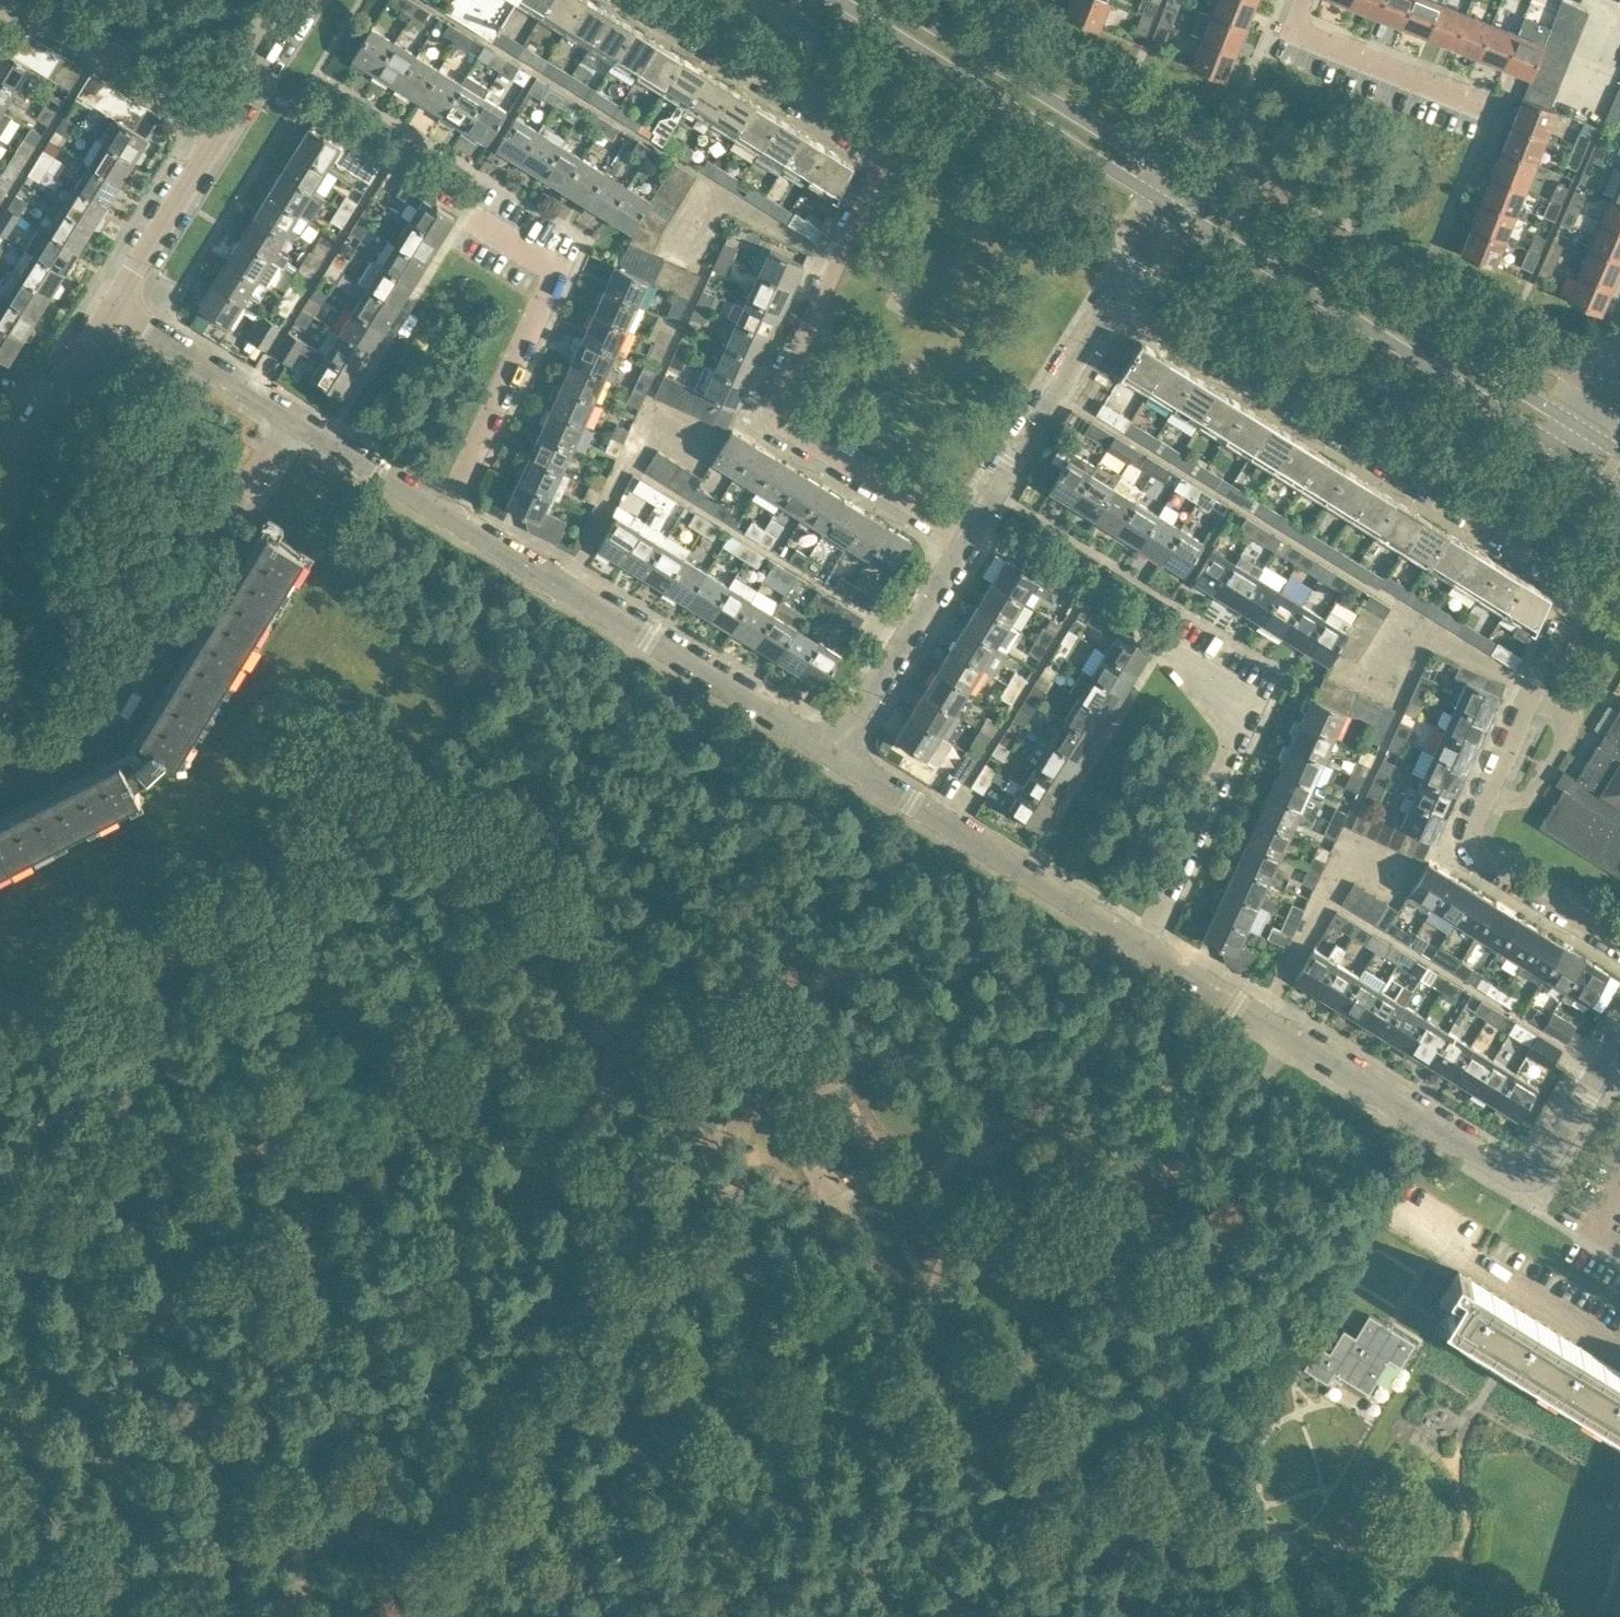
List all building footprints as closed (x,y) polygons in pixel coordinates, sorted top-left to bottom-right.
[(388,1),(402,10),(398,15),(407,20),(410,15),(417,4),(411,0),(388,0),(388,1)] [(452,0),(429,0),(446,10),(452,0)] [(445,10),(493,40),(499,30),(516,1),(517,0),(452,0),(445,10)] [(551,0),(517,0),(516,1),(541,16),(551,0)] [(541,16),(565,31),(585,0),(551,0),(541,16)] [(590,46),(611,13),(590,0),(585,0),(565,31),(590,46)] [(1102,0),(1071,0),(1065,14),(1099,28),(1099,27),(1109,3),(1102,0)] [(1141,13),(1152,18),(1159,1),(1155,0),(1146,0),(1141,13)] [(1212,14),(1246,27),(1256,2),(1252,0),(1217,0),(1212,14)] [(1375,16),(1382,0),(1352,0),(1350,5),(1375,16)] [(1375,16),(1401,26),(1411,0),(1382,0),(1375,16)] [(1427,36),(1440,2),(1441,0),(1411,0),(1401,26),(1427,36)] [(1557,13),(1583,24),(1588,12),(1561,1),(1557,13)] [(1453,47),(1466,13),(1440,2),(1427,36),(1453,47)] [(417,4),(410,15),(423,23),(429,12),(417,4)] [(1166,4),(1159,21),(1171,25),(1177,9),(1166,4)] [(590,46),(582,59),(606,74),(608,71),(635,28),(611,13),(590,46)] [(1141,13),(1135,29),(1146,34),(1152,18),(1141,13)] [(1453,47),(1479,57),(1492,23),(1466,13),(1453,47)] [(1578,36),(1583,24),(1557,13),(1552,25),(1578,36)] [(1235,53),(1246,27),(1212,14),(1201,40),(1235,53)] [(1159,21),(1153,37),(1164,42),(1171,25),(1159,21)] [(1504,67),(1518,33),(1492,23),(1479,57),(1504,67)] [(443,35),(455,43),(462,32),(449,24),(443,35)] [(1547,37),(1573,48),(1578,36),(1552,25),(1547,37)] [(375,72),(394,41),(372,27),(371,28),(352,58),(353,58),(350,64),(364,73),(367,67),(375,72)] [(635,28),(608,71),(632,85),(638,76),(658,43),(635,28)] [(474,39),(462,32),(455,43),(468,50),(474,39)] [(28,33),(15,55),(25,62),(39,39),(28,33)] [(1533,73),(1537,61),(1542,49),(1544,44),(1518,33),(1504,67),(1530,77),(1531,77),(1533,73)] [(503,46),(517,55),(523,46),(509,36),(503,45),(503,46)] [(1568,60),(1573,48),(1547,37),(1544,44),(1542,49),(1568,60)] [(25,62),(30,64),(36,68),(49,46),(39,39),(25,62)] [(1191,65),(1225,78),(1235,53),(1201,40),(1192,64),(1191,65)] [(389,81),(397,86),(417,55),(394,41),(375,72),(372,78),(386,86),(389,81)] [(638,76),(662,91),(683,58),(658,43),(638,76)] [(25,62),(15,55),(0,46),(0,77),(16,87),(30,64),(25,62)] [(36,68),(47,75),(61,53),(49,46),(36,68)] [(538,55),(523,46),(517,55),(532,64),(538,55)] [(1537,61),(1564,72),(1568,60),(1542,49),(1537,61)] [(487,63),(500,70),(506,59),(494,52),(487,63)] [(47,75),(58,82),(72,60),(61,53),(47,75)] [(420,100),(439,68),(417,55),(397,86),(394,91),(408,100),(412,95),(420,100)] [(662,144),(669,134),(707,73),(683,58),(662,91),(679,101),(671,115),(662,118),(653,131),(657,133),(653,138),(662,144)] [(519,67),(506,59),(500,70),(512,78),(519,67)] [(84,67),(72,60),(58,82),(70,89),(84,67)] [(1559,84),(1564,72),(1537,61),(1533,73),(1559,84)] [(551,76),(566,85),(572,75),(557,66),(551,76)] [(461,82),(439,68),(420,100),(442,113),(461,82)] [(103,79),(92,72),(78,94),(89,101),(103,79)] [(453,128),(456,122),(464,127),(484,96),(489,87),(467,73),(461,82),(442,113),(438,119),(453,128)] [(707,73),(682,113),(693,119),(697,113),(711,121),(732,88),(707,73)] [(1528,85),(1554,96),(1559,84),(1533,73),(1531,77),(1528,85)] [(585,84),(572,75),(566,85),(580,94),(585,84)] [(16,87),(0,77),(0,108),(2,110),(16,87)] [(89,101),(101,109),(114,86),(103,79),(89,101)] [(1549,108),(1554,96),(1528,85),(1523,98),(1549,108)] [(125,93),(114,86),(101,109),(107,113),(111,115),(125,93)] [(543,97),(555,104),(562,93),(549,86),(543,97)] [(735,136),(755,103),(732,88),(711,121),(735,136)] [(1611,106),(1617,109),(1618,106),(1619,107),(1619,89),(1611,106)] [(53,93),(45,105),(56,112),(63,100),(53,93)] [(125,93),(111,115),(122,122),(136,100),(125,93)] [(574,101),(562,93),(555,104),(567,112),(574,101)] [(479,136),(487,141),(507,110),(484,96),(464,127),(465,127),(461,133),(475,142),(479,136)] [(605,96),(599,106),(614,115),(620,105),(605,96)] [(1523,97),(1512,123),(1546,137),(1556,111),(1549,108),(1523,98),(1523,97)] [(136,100),(122,122),(134,129),(147,106),(136,100)] [(780,118),(755,103),(735,136),(760,151),(780,118)] [(48,125),(56,112),(45,105),(37,118),(48,125)] [(620,105),(614,115),(628,124),(634,114),(620,105)] [(107,113),(93,135),(97,137),(134,161),(141,161),(146,153),(143,147),(148,138),(147,137),(160,115),(147,106),(134,129),(122,122),(111,115),(107,113)] [(1605,121),(1616,126),(1619,116),(1619,107),(1618,106),(1617,109),(1611,106),(1605,121)] [(12,116),(2,110),(0,108),(0,134),(12,116)] [(587,124),(600,132),(607,121),(594,113),(587,124)] [(526,122),(516,116),(497,147),(520,162),(539,130),(526,122)] [(64,117),(56,130),(67,137),(75,124),(64,117)] [(780,118),(760,151),(775,161),(771,168),(779,174),(784,166),(804,133),(780,118)] [(619,129),(607,121),(600,132),(613,140),(619,129)] [(539,130),(520,162),(542,175),(561,144),(565,137),(543,123),(539,130)] [(1546,137),(1512,123),(1502,149),(1536,163),(1546,137)] [(310,127),(295,150),(327,169),(333,159),(370,182),(385,158),(343,132),(335,143),(327,138),(328,137),(324,134),(323,136),(310,127)] [(1578,150),(1584,152),(1591,137),(1580,132),(1572,150),(1577,152),(1578,150)] [(784,166),(808,181),(828,148),(804,133),(784,166)] [(97,137),(83,160),(88,163),(120,183),(121,183),(127,183),(132,175),(129,169),(134,161),(97,137)] [(25,138),(17,150),(29,157),(36,145),(25,138)] [(1597,140),(1589,157),(1595,159),(1596,157),(1601,159),(1608,144),(1597,140)] [(632,152),(645,159),(652,148),(639,141),(632,152)] [(681,142),(675,152),(688,160),(694,149),(681,142)] [(542,175),(564,189),(583,158),(561,144),(542,175)] [(664,155),(652,148),(645,159),(657,167),(664,155)] [(822,190),(814,202),(830,212),(831,212),(853,164),(828,148),(808,181),(822,190)] [(44,149),(36,161),(48,168),(56,156),(44,149)] [(1502,149),(1492,175),(1525,188),(1536,163),(1502,149)] [(20,170),(29,157),(17,150),(9,163),(20,170)] [(327,169),(295,150),(282,172),(313,191),(327,169)] [(1565,165),(1576,169),(1584,152),(1578,150),(1577,152),(1572,150),(1565,165)] [(407,157),(400,152),(395,159),(402,163),(407,157)] [(1582,172),(1593,177),(1601,159),(1596,157),(1595,159),(1589,157),(1582,172)] [(606,172),(583,158),(564,189),(587,203),(606,172)] [(701,168),(711,174),(717,164),(707,158),(701,168)] [(81,174),(75,185),(107,205),(120,183),(88,163),(83,160),(76,171),(81,174)] [(36,161),(28,174),(40,181),(48,168),(36,161)] [(674,162),(667,174),(689,188),(696,176),(674,162)] [(1612,196),(1619,200),(1619,169),(1614,167),(1603,192),(1612,196)] [(728,171),(721,181),(736,190),(742,180),(728,171)] [(282,172),(268,194),(299,214),(309,220),(310,221),(324,198),(313,191),(282,172)] [(587,203),(609,217),(628,186),(606,172),(587,203)] [(410,174),(397,194),(417,207),(409,220),(440,240),(454,217),(441,209),(442,207),(438,205),(437,206),(428,201),(436,190),(410,174)] [(682,199),(689,188),(667,174),(660,185),(682,199)] [(1525,188),(1492,175),(1481,201),(1515,214),(1525,188)] [(1555,203),(1556,200),(1562,203),(1568,188),(1557,183),(1550,200),(1555,203)] [(1,201),(8,189),(0,184),(0,201),(1,201)] [(101,214),(107,205),(75,185),(61,208),(93,228),(100,229),(105,220),(101,214)] [(660,185),(653,196),(676,209),(682,199),(660,185)] [(631,231),(632,230),(639,217),(646,207),(650,200),(628,186),(609,217),(631,231)] [(752,186),(745,196),(760,205),(767,195),(752,186)] [(1574,190),(1567,208),(1572,210),(1573,208),(1579,210),(1585,195),(1574,190)] [(268,194),(254,217),(285,236),(292,240),(298,231),(291,226),(299,214),(268,194)] [(16,195),(8,206),(20,213),(27,202),(16,195)] [(767,195),(760,205),(774,214),(781,203),(767,195)] [(339,208),(350,214),(358,203),(347,196),(339,208)] [(650,200),(646,207),(668,221),(676,209),(653,196),(650,200)] [(1619,230),(1619,200),(1612,196),(1601,221),(1619,230)] [(1554,220),(1562,203),(1556,200),(1555,203),(1550,200),(1543,215),(1554,220)] [(1481,201),(1471,227),(1505,240),(1515,214),(1481,201)] [(8,206),(1,217),(13,224),(20,213),(8,206)] [(365,207),(358,219),(370,227),(377,215),(365,207)] [(668,221),(646,207),(639,217),(662,231),(668,221)] [(61,208),(47,230),(79,250),(93,228),(61,208)] [(342,228),(350,214),(339,208),(331,221),(342,228)] [(1571,227),(1579,210),(1573,208),(1572,210),(1567,208),(1560,223),(1571,227)] [(820,228),(791,209),(784,220),(816,240),(823,229),(820,228)] [(276,250),(285,236),(254,217),(240,239),(280,263),(284,266),(289,258),(276,250)] [(632,230),(634,231),(657,242),(662,231),(639,217),(632,230)] [(362,240),(370,227),(358,219),(350,233),(362,240)] [(427,262),(440,240),(409,220),(395,242),(427,262)] [(1619,260),(1619,230),(1601,221),(1590,247),(1619,260)] [(40,225),(26,248),(65,272),(66,271),(71,271),(76,262),(74,258),(79,250),(47,230),(40,225)] [(1505,240),(1471,227),(1461,252),(1494,266),(1505,240)] [(325,230),(311,252),(322,259),(336,237),(325,230)] [(634,231),(629,243),(652,253),(652,252),(657,242),(634,231)] [(1534,251),(1540,253),(1546,238),(1535,233),(1528,251),(1533,253),(1534,251)] [(240,239),(226,261),(257,280),(266,286),(280,263),(240,239)] [(1551,258),(1557,261),(1563,246),(1552,241),(1545,258),(1550,261),(1551,258)] [(395,242),(382,265),(413,284),(427,262),(395,242)] [(737,247),(725,242),(719,256),(731,261),(737,247)] [(664,258),(652,252),(652,253),(629,243),(618,266),(649,280),(653,282),(664,258)] [(1612,287),(1619,269),(1619,260),(1590,247),(1579,272),(1612,287)] [(26,248),(12,270),(19,275),(51,295),(51,294),(58,296),(64,287),(60,281),(65,272),(26,248)] [(770,249),(759,274),(792,289),(803,264),(770,249)] [(1521,266),(1532,271),(1540,253),(1534,251),(1533,253),(1528,251),(1521,266)] [(308,282),(322,259),(311,252),(309,252),(295,274),(308,282)] [(337,253),(330,264),(342,271),(349,260),(337,253)] [(731,261),(719,256),(713,268),(725,274),(731,261)] [(653,282),(666,288),(677,263),(664,258),(653,282)] [(1549,278),(1557,261),(1551,258),(1550,261),(1545,258),(1538,273),(1549,278)] [(413,284),(382,265),(373,259),(359,282),(399,306),(413,284)] [(226,261),(212,284),(243,303),(245,305),(255,311),(261,301),(260,301),(249,294),(257,280),(226,261)] [(688,269),(677,263),(666,288),(677,293),(678,293),(688,269)] [(342,271),(330,264),(322,278),(334,285),(342,271)] [(649,280),(618,266),(616,265),(605,290),(638,305),(649,280)] [(700,274),(688,269),(678,293),(689,298),(700,274)] [(1568,298),(1601,312),(1612,287),(1579,272),(1568,298)] [(748,297),(782,312),(792,289),(759,274),(748,297)] [(38,316),(51,295),(19,275),(6,297),(38,316)] [(359,282),(353,291),(362,296),(354,309),(385,329),(399,306),(359,282)] [(243,303),(212,284),(198,306),(229,326),(243,303)] [(292,284),(284,297),(295,303),(303,291),(292,284)] [(328,293),(316,286),(303,308),(315,316),(328,293)] [(605,290),(594,313),(627,328),(638,305),(605,290)] [(703,291),(697,303),(709,308),(715,296),(703,291)] [(23,339),(24,339),(30,340),(36,330),(32,326),(38,316),(6,297),(0,293),(0,325),(23,339)] [(677,293),(671,305),(684,311),(689,298),(678,293),(677,293)] [(286,317),(295,303),(284,297),(276,310),(286,317)] [(771,336),(782,312),(748,297),(744,306),(735,302),(728,317),(737,321),(771,336)] [(697,303),(691,317),(703,322),(709,308),(697,303)] [(306,329),(315,316),(303,308),(294,322),(306,329)] [(371,351),(385,329),(354,309),(340,331),(371,351)] [(204,329),(211,317),(201,311),(194,323),(204,329)] [(616,353),(627,328),(594,313),(583,337),(616,353)] [(1550,317),(1543,313),(1539,321),(1547,324),(1550,317)] [(260,321),(249,338),(257,343),(267,349),(281,326),(263,315),(263,316),(260,321)] [(760,360),(771,336),(737,321),(726,345),(760,360)] [(9,362),(23,339),(0,325),(0,356),(9,362)] [(661,328),(655,341),(667,346),(673,334),(661,328)] [(305,341),(289,331),(274,354),(287,362),(290,363),(291,364),(305,341)] [(357,373),(371,351),(340,331),(326,354),(357,373)] [(575,336),(570,348),(576,352),(572,361),(606,376),(615,381),(619,371),(610,367),(616,353),(583,337),(583,338),(575,336)] [(681,338),(676,350),(688,356),(693,343),(681,338)] [(655,341),(649,355),(661,360),(667,346),(655,341)] [(1169,359),(1142,342),(1121,375),(1148,392),(1169,359)] [(749,384),(760,360),(726,345),(716,369),(749,384)] [(676,350),(669,364),(681,369),(688,356),(676,350)] [(326,354),(312,377),(343,396),(357,373),(326,354)] [(1194,375),(1169,359),(1148,392),(1174,408),(1194,375)] [(595,400),(606,376),(572,361),(561,385),(595,400)] [(724,402),(735,407),(738,408),(749,384),(716,369),(705,364),(694,388),(700,391),(712,396),(724,402)] [(644,365),(633,389),(646,394),(646,393),(656,371),(644,365)] [(664,375),(654,397),(666,402),(677,380),(664,375)] [(1220,390),(1194,375),(1174,408),(1199,424),(1220,390)] [(666,402),(679,407),(689,386),(677,380),(666,402)] [(584,424),(595,400),(561,385),(555,385),(554,385),(550,396),(554,400),(550,409),(584,424)] [(679,407),(690,413),(700,391),(694,388),(689,386),(679,407)] [(639,408),(646,394),(633,389),(627,402),(639,408)] [(1199,424),(1225,440),(1245,406),(1220,390),(1199,424)] [(712,396),(700,391),(690,413),(702,418),(712,396)] [(714,423),(724,402),(712,396),(702,418),(714,423)] [(735,407),(724,402),(714,423),(726,429),(735,407)] [(1096,414),(1124,431),(1130,421),(1131,420),(1103,402),(1096,414)] [(1225,440),(1250,455),(1271,422),(1245,406),(1225,440)] [(573,448),(584,424),(550,409),(540,433),(573,448)] [(1085,433),(1107,447),(1114,435),(1092,421),(1085,433)] [(1296,438),(1271,422),(1250,455),(1275,471),(1296,438)] [(618,424),(612,437),(624,442),(630,429),(618,424)] [(1066,424),(1061,433),(1068,438),(1074,429),(1066,424)] [(1139,426),(1133,436),(1149,446),(1155,437),(1139,426)] [(755,444),(732,430),(731,432),(713,461),(736,475),(755,444)] [(562,472),(573,448),(540,433),(529,457),(562,472)] [(1107,447),(1106,448),(1129,462),(1137,449),(1114,435),(1107,447)] [(618,456),(624,442),(612,437),(606,450),(618,456)] [(1155,437),(1149,446),(1166,457),(1172,447),(1155,437)] [(1321,453),(1296,438),(1275,471),(1301,487),(1321,453)] [(736,475),(758,489),(777,457),(755,444),(736,475)] [(645,471),(657,478),(669,457),(658,450),(645,471)] [(1096,465),(1073,451),(1068,459),(1049,490),(1072,504),(1096,465)] [(1347,469),(1326,456),(1321,453),(1301,487),(1326,502),(1347,469)] [(1139,466),(1152,474),(1159,463),(1146,455),(1139,466)] [(529,457),(518,481),(555,498),(559,500),(570,476),(562,472),(529,457)] [(681,464),(669,457),(657,478),(668,485),(681,464)] [(780,503),(800,471),(777,457),(758,489),(780,503)] [(1190,458),(1183,467),(1200,478),(1206,468),(1190,458)] [(1172,471),(1159,463),(1152,474),(1165,482),(1172,471)] [(691,471),(681,464),(668,485),(679,491),(691,471)] [(1108,472),(1096,465),(1072,504),(1094,517),(1120,476),(1121,475),(1115,471),(1108,472)] [(1206,468),(1200,478),(1217,488),(1223,478),(1206,468)] [(1351,518),(1372,485),(1347,469),(1326,502),(1351,518)] [(702,478),(691,471),(679,491),(690,498),(702,478)] [(822,485),(800,471),(780,503),(802,516),(822,485)] [(596,472),(590,485),(602,490),(608,477),(596,472)] [(1142,490),(1120,476),(1094,517),(1116,531),(1135,501),(1142,490)] [(1181,476),(1174,488),(1197,502),(1204,491),(1181,476)] [(518,481),(507,505),(508,506),(521,512),(521,513),(525,515),(526,514),(535,518),(529,530),(534,532),(557,543),(567,521),(548,512),(555,498),(518,481)] [(645,481),(638,493),(656,504),(663,493),(645,481)] [(596,504),(602,490),(590,485),(584,498),(596,504)] [(802,516),(825,530),(844,499),(822,485),(802,516)] [(1377,534),(1398,501),(1372,485),(1351,518),(1377,534)] [(697,486),(690,498),(713,512),(720,500),(697,486)] [(1241,489),(1235,499),(1251,509),(1257,500),(1241,489)] [(1210,510),(1217,499),(1204,491),(1197,502),(1210,510)] [(676,500),(663,493),(656,504),(669,512),(676,500)] [(825,530),(821,536),(844,550),(847,544),(867,513),(844,499),(825,530)] [(732,507),(720,500),(713,512),(725,520),(732,507)] [(1257,500),(1251,509),(1268,520),(1274,510),(1257,500)] [(1116,531),(1138,545),(1157,514),(1135,501),(1116,531)] [(1402,550),(1423,516),(1398,501),(1377,534),(1402,550)] [(701,532),(708,520),(695,512),(688,524),(701,532)] [(847,544),(870,558),(889,527),(867,513),(847,544)] [(1138,545),(1161,559),(1180,528),(1157,514),(1138,545)] [(617,516),(598,547),(596,555),(607,562),(612,556),(621,561),(640,530),(645,521),(636,516),(631,524),(617,516)] [(739,519),(734,516),(730,523),(735,526),(739,519)] [(1246,516),(1239,528),(1252,536),(1259,524),(1246,516)] [(1428,565),(1448,532),(1423,516),(1402,550),(1428,565)] [(720,528),(708,520),(701,532),(713,539),(720,528)] [(621,561),(643,575),(662,544),(668,535),(645,521),(640,530),(621,561)] [(745,533),(757,540),(764,529),(752,521),(745,533)] [(1291,521),(1285,530),(1302,541),(1308,531),(1291,521)] [(1259,524),(1252,536),(1264,543),(1271,532),(1259,524)] [(912,541),(889,527),(870,558),(893,572),(912,541)] [(1184,573),(1203,543),(1180,528),(1161,559),(1184,573)] [(140,735),(142,737),(140,739),(138,738),(122,747),(124,751),(120,753),(117,748),(0,808),(0,872),(69,836),(143,798),(141,793),(135,781),(166,752),(177,758),(304,552),(298,548),(280,537),(267,529),(140,735)] [(776,536),(764,529),(757,540),(769,547),(776,536)] [(1308,531),(1302,541),(1319,551),(1325,541),(1308,531)] [(1453,581),(1474,548),(1448,532),(1428,565),(1453,581)] [(745,559),(752,548),(730,534),(723,546),(745,559)] [(665,589),(685,558),(690,549),(668,535),(662,544),(643,575),(665,589)] [(1290,544),(1283,555),(1296,563),(1303,552),(1290,544)] [(764,555),(752,548),(745,559),(757,567),(764,555)] [(789,560),(802,568),(809,556),(797,548),(789,560)] [(1193,579),(1216,593),(1236,562),(1213,548),(1193,579)] [(1478,597),(1499,563),(1474,548),(1453,581),(1478,597)] [(1303,552),(1296,563),(1318,577),(1325,566),(1303,552)] [(1342,552),(1336,562),(1353,572),(1359,563),(1342,552)] [(1236,562),(1216,593),(1239,607),(1258,576),(1263,567),(1241,554),(1236,562)] [(821,564),(809,556),(802,568),(814,576),(821,564)] [(707,571),(685,558),(665,589),(662,595),(674,603),(678,597),(687,603),(707,571)] [(1052,600),(1065,580),(1039,563),(1039,564),(1025,569),(1021,566),(1020,567),(1006,559),(992,582),(1023,601),(1031,587),(1052,600)] [(775,562),(763,581),(785,594),(797,576),(775,562)] [(1359,563),(1353,572),(1370,582),(1375,573),(1359,563)] [(1504,612),(1524,579),(1499,563),(1478,597),(1504,612)] [(1325,566),(1318,577),(1341,592),(1348,580),(1326,566),(1325,566)] [(687,603),(710,616),(729,585),(707,571),(687,603)] [(729,585),(710,616),(732,630),(752,599),(758,589),(735,575),(729,585)] [(833,587),(847,596),(854,584),(840,576),(833,587)] [(1258,576),(1239,607),(1260,620),(1279,589),(1258,576)] [(1396,578),(1389,590),(1406,600),(1413,589),(1396,578)] [(1513,633),(1528,643),(1550,595),(1524,579),(1504,612),(1519,622),(1513,633)] [(1348,580),(1341,592),(1353,599),(1360,588),(1348,580)] [(1023,601),(992,582),(978,604),(1009,623),(1023,601)] [(876,598),(854,584),(847,596),(869,610),(876,598)] [(1279,589),(1260,620),(1283,635),(1302,603),(1305,598),(1283,584),(1279,589)] [(1413,589),(1406,600),(1422,611),(1429,599),(1413,589)] [(812,601),(835,615),(842,603),(819,590),(812,601)] [(1384,618),(1391,606),(1370,594),(1363,605),(1384,618)] [(774,613),(752,599),(732,630),(754,644),(774,613)] [(774,613),(754,644),(777,658),(796,627),(804,613),(782,600),(774,613)] [(1114,638),(1106,652),(1137,672),(1151,649),(1138,640),(1138,639),(1134,637),(1134,638),(1125,633),(1132,621),(1099,600),(1086,621),(1114,638)] [(864,617),(842,603),(835,615),(857,629),(864,617)] [(1283,635),(1305,648),(1324,617),(1302,603),(1283,635)] [(995,645),(1009,623),(978,604),(964,626),(995,645)] [(1363,605),(1357,616),(1377,629),(1384,618),(1363,605)] [(1324,617),(1305,648),(1326,661),(1328,663),(1337,649),(1343,638),(1350,627),(1353,623),(1330,608),(1324,617)] [(1447,610),(1440,621),(1456,632),(1463,621),(1447,610)] [(1370,640),(1377,629),(1357,616),(1353,623),(1350,627),(1370,640)] [(1463,621),(1456,632),(1473,642),(1480,631),(1463,621)] [(995,645),(964,626),(950,649),(981,668),(995,645)] [(1044,626),(1036,640),(1047,646),(1055,633),(1044,626)] [(777,658),(799,672),(818,641),(796,627),(777,658)] [(1350,627),(1343,638),(1363,651),(1370,640),(1350,627)] [(1356,662),(1363,651),(1343,638),(1337,649),(1356,662)] [(1040,658),(1047,646),(1036,640),(1029,651),(1040,658)] [(841,655),(818,641),(799,672),(822,686),(841,655)] [(1061,641),(1055,651),(1067,659),(1073,648),(1061,641)] [(1498,643),(1491,653),(1515,668),(1522,657),(1520,656),(1498,642),(1498,643)] [(968,690),(981,668),(950,649),(937,671),(968,690)] [(1055,651),(1047,664),(1059,671),(1067,659),(1055,651)] [(1124,694),(1137,672),(1106,652),(1092,674),(1124,694)] [(1455,706),(1489,721),(1500,696),(1481,687),(1486,675),(1460,663),(1451,682),(1463,688),(1455,706)] [(1124,694),(1092,674),(1083,669),(1070,691),(1078,697),(1110,716),(1124,694)] [(968,690),(937,671),(923,693),(954,712),(968,690)] [(1017,671),(1008,684),(1019,691),(1028,678),(1017,671)] [(1421,674),(1415,688),(1427,694),(1434,680),(1421,674)] [(1324,677),(1315,698),(1326,704),(1336,682),(1324,677)] [(1336,682),(1326,704),(1338,709),(1348,688),(1336,682)] [(1012,703),(1019,691),(1008,684),(1001,696),(1012,703)] [(1035,684),(1027,696),(1039,703),(1047,691),(1035,684)] [(1345,713),(1349,714),(1360,693),(1348,688),(1338,709),(1345,713)] [(1415,688),(1409,700),(1422,706),(1427,694),(1415,688)] [(940,734),(954,712),(923,693),(909,716),(940,734)] [(1371,698),(1360,693),(1349,714),(1361,720),(1371,698)] [(1032,716),(1039,703),(1027,696),(1020,708),(1032,716)] [(1096,738),(1110,716),(1078,697),(1064,719),(1096,738)] [(1326,704),(1315,698),(1312,697),(1305,698),(1300,708),(1305,713),(1301,721),(1326,733),(1334,736),(1345,713),(1338,709),(1326,704)] [(1371,698),(1361,720),(1373,725),(1383,703),(1371,698)] [(1383,703),(1373,725),(1386,731),(1395,709),(1383,703)] [(1455,706),(1444,729),(1478,745),(1489,721),(1455,706)] [(1602,737),(1605,738),(1600,746),(1597,745),(1569,791),(1564,788),(1554,803),(1551,808),(1540,826),(1571,846),(1597,862),(1619,876),(1619,708),(1602,737)] [(1059,727),(1051,741),(1082,761),(1096,738),(1064,719),(1053,712),(1048,721),(1059,727)] [(953,742),(940,734),(909,716),(895,738),(926,757),(925,761),(934,766),(938,764),(939,765),(953,742)] [(989,716),(981,729),(992,736),(1000,723),(989,716)] [(1334,736),(1326,733),(1301,721),(1294,721),(1289,731),(1294,737),(1290,745),(1324,760),(1326,755),(1334,736)] [(1400,722),(1393,736),(1406,741),(1412,727),(1400,722)] [(1373,725),(1367,738),(1379,744),(1386,731),(1373,725)] [(1020,735),(1008,727),(1000,740),(1011,747),(1012,748),(1020,735)] [(984,748),(992,736),(981,729),(973,741),(984,748)] [(1467,768),(1478,745),(1444,729),(1433,753),(1467,768)] [(1040,735),(1027,757),(1037,764),(1068,783),(1082,761),(1051,741),(1040,735)] [(1393,736),(1388,748),(1400,754),(1406,741),(1393,736)] [(1003,759),(1011,747),(1000,740),(992,752),(1003,759)] [(1279,769),(1313,784),(1324,760),(1290,745),(1284,744),(1278,757),(1283,760),(1279,769)] [(964,781),(978,758),(967,751),(952,774),(953,774),(964,781)] [(1433,753),(1422,777),(1457,792),(1461,791),(1465,781),(1463,777),(1467,768),(1433,753)] [(1358,760),(1352,773),(1364,778),(1370,765),(1358,760)] [(972,786),(983,793),(997,770),(986,763),(972,786)] [(1037,764),(1023,786),(1054,805),(1068,783),(1037,764)] [(1302,808),(1313,784),(1279,769),(1269,792),(1302,808)] [(1378,769),(1372,782),(1384,788),(1390,775),(1378,769)] [(1352,773),(1346,786),(1358,792),(1364,778),(1352,773)] [(1422,777),(1411,800),(1445,816),(1456,792),(1457,792),(1422,777)] [(1009,809),(1040,828),(1054,805),(1023,786),(1010,778),(1004,787),(1018,795),(1009,809)] [(1372,782),(1366,796),(1378,801),(1384,788),(1372,782)] [(1269,792),(1258,816),(1291,832),(1302,808),(1269,792)] [(1404,797),(1399,807),(1407,810),(1400,825),(1408,828),(1420,834),(1432,839),(1434,841),(1445,816),(1411,800),(1404,797)] [(1361,807),(1351,829),(1363,834),(1373,812),(1361,807)] [(1342,826),(1343,825),(1348,813),(1336,808),(1330,820),(1342,826)] [(1363,834),(1374,839),(1384,817),(1373,812),(1363,834)] [(1247,841),(1280,856),(1291,832),(1258,816),(1258,817),(1251,816),(1246,827),(1251,832),(1247,841)] [(1384,817),(1374,839),(1386,845),(1396,823),(1384,817)] [(1336,839),(1342,826),(1330,820),(1324,834),(1326,835),(1336,839)] [(1386,845),(1398,850),(1408,828),(1400,825),(1396,823),(1386,845)] [(1408,828),(1398,850),(1409,855),(1420,834),(1408,828)] [(1432,839),(1420,834),(1409,855),(1422,861),(1432,839)] [(1247,841),(1236,864),(1269,879),(1284,886),(1288,877),(1274,870),(1280,856),(1247,841)] [(1314,855),(1308,869),(1320,874),(1326,861),(1314,855)] [(1428,913),(1432,906),(1451,876),(1429,862),(1406,899),(1428,913)] [(1269,879),(1236,864),(1225,888),(1258,903),(1273,910),(1277,901),(1263,894),(1269,879)] [(1314,887),(1320,874),(1308,869),(1302,882),(1314,887)] [(1432,906),(1455,920),(1473,889),(1451,876),(1432,906)] [(1354,882),(1342,903),(1352,909),(1365,889),(1354,882)] [(1214,912),(1247,927),(1258,903),(1225,888),(1225,889),(1218,889),(1213,899),(1218,904),(1214,912)] [(1365,889),(1352,909),(1363,916),(1376,896),(1365,889)] [(1455,920),(1477,934),(1496,903),(1473,889),(1455,920)] [(1376,896),(1363,916),(1374,923),(1387,903),(1376,896)] [(1299,922),(1305,909),(1293,903),(1287,916),(1299,922)] [(1386,930),(1391,921),(1399,910),(1387,903),(1374,923),(1386,930)] [(1477,934),(1500,948),(1519,917),(1496,903),(1477,934)] [(1330,922),(1352,936),(1360,925),(1337,911),(1330,922)] [(1231,950),(1225,962),(1253,975),(1263,952),(1241,942),(1247,927),(1214,912),(1203,937),(1218,944),(1217,945),(1222,947),(1222,946),(1231,950)] [(1287,916),(1281,929),(1293,935),(1299,922),(1287,916)] [(1500,948),(1495,956),(1503,961),(1500,966),(1514,974),(1517,969),(1541,931),(1519,917),(1500,948)] [(1391,921),(1386,930),(1409,944),(1416,933),(1409,928),(1407,930),(1391,921)] [(1365,944),(1372,933),(1360,925),(1352,936),(1365,944)] [(1541,931),(1517,969),(1539,983),(1540,982),(1563,945),(1541,931)] [(1429,940),(1416,933),(1409,944),(1421,952),(1429,940)] [(1327,956),(1314,948),(1294,979),(1317,993),(1336,962),(1344,949),(1335,943),(1327,956)] [(1392,945),(1385,956),(1397,963),(1404,952),(1392,945)] [(1563,945),(1540,982),(1549,987),(1552,981),(1566,989),(1585,958),(1563,945)] [(1431,958),(1454,972),(1461,960),(1439,946),(1431,958)] [(1426,966),(1404,952),(1397,963),(1419,977),(1426,966)] [(1608,973),(1585,958),(1566,989),(1561,997),(1570,1003),(1575,995),(1589,1004),(1608,973)] [(1483,974),(1461,960),(1454,972),(1476,986),(1483,974)] [(1336,962),(1317,993),(1326,999),(1340,1008),(1360,976),(1336,962)] [(1419,977),(1442,991),(1449,980),(1426,966),(1419,977)] [(1360,976),(1340,1008),(1361,1021),(1381,990),(1386,981),(1365,968),(1360,976)] [(1483,974),(1476,986),(1498,999),(1506,988),(1483,974)] [(1449,980),(1442,991),(1455,999),(1461,988),(1449,980)] [(1362,1021),(1360,1028),(1371,1034),(1376,1030),(1384,1035),(1403,1003),(1412,990),(1403,984),(1394,998),(1381,990),(1361,1021),(1362,1021)] [(1506,988),(1498,999),(1511,1007),(1518,996),(1506,988)] [(1481,1000),(1474,1011),(1487,1019),(1493,1007),(1481,1000)] [(1406,1048),(1426,1017),(1403,1003),(1384,1035),(1406,1048)] [(1493,1007),(1487,1019),(1499,1026),(1506,1015),(1493,1007)] [(1543,1027),(1550,1015),(1538,1008),(1531,1019),(1543,1027)] [(1553,1011),(1550,1015),(1543,1027),(1566,1041),(1573,1030),(1576,1025),(1553,1011)] [(1421,1057),(1429,1062),(1448,1031),(1426,1017),(1406,1048),(1407,1049),(1403,1054),(1417,1063),(1421,1057)] [(1526,1027),(1519,1038),(1531,1046),(1527,1053),(1538,1035),(1526,1027)] [(1429,1062),(1451,1076),(1470,1045),(1448,1031),(1429,1062)] [(1553,1062),(1554,1061),(1561,1049),(1538,1035),(1527,1053),(1550,1067),(1553,1062)] [(1451,1076),(1473,1090),(1492,1059),(1470,1045),(1451,1076)] [(1473,1090),(1496,1104),(1515,1073),(1492,1059),(1473,1090)] [(1538,1087),(1515,1073),(1496,1104),(1495,1111),(1504,1116),(1510,1112),(1519,1118),(1538,1087)] [(845,1145),(829,1154),(840,1173),(855,1164),(845,1145)] [(1439,1325),(1619,1437),(1619,1370),(1458,1270),(1439,1301),(1450,1307),(1439,1325)] [(1369,1314),(1334,1372),(1369,1394),(1389,1360),(1401,1367),(1416,1342),(1369,1314)]
